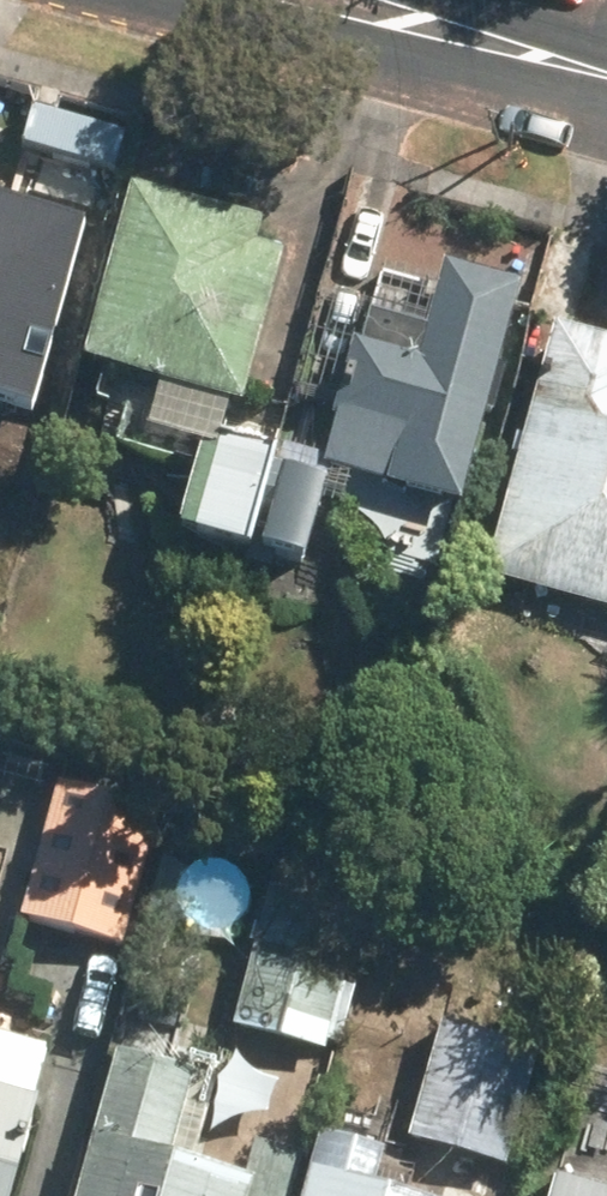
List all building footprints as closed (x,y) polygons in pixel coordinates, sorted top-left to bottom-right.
[(29,405),(81,218),(33,205),(36,189),(0,178),(0,397),(29,405)] [(251,244),(258,220),(139,185),(127,230),(120,228),(85,355),(160,374),(146,427),(196,440),(178,527),(248,548),(277,442),(222,427),(231,391),(238,393),(280,252),(251,244)] [(453,495),(512,283),(443,262),(434,290),(380,275),(372,302),(320,286),(289,398),(342,413),(328,461),(453,495)] [(488,572),(606,605),(606,339),(557,324),(488,572)] [(281,463),(261,543),(302,552),(320,473),(281,463)] [(60,779),(22,916),(119,943),(158,805),(60,779)] [(236,1022),(323,1046),(360,912),(273,887),(236,1022)] [(440,1018),(408,1135),(510,1163),(542,1047),(440,1018)] [(44,1050),(0,1038),(0,1195),(3,1195),(44,1050)] [(78,1195),(288,1195),(299,1156),(253,1143),(242,1180),(167,1159),(190,1072),(117,1053),(78,1195)] [(303,1195),(397,1195),(372,1189),(382,1152),(320,1135),(303,1195)] [(566,1154),(554,1195),(606,1195),(606,1164),(566,1154)]
